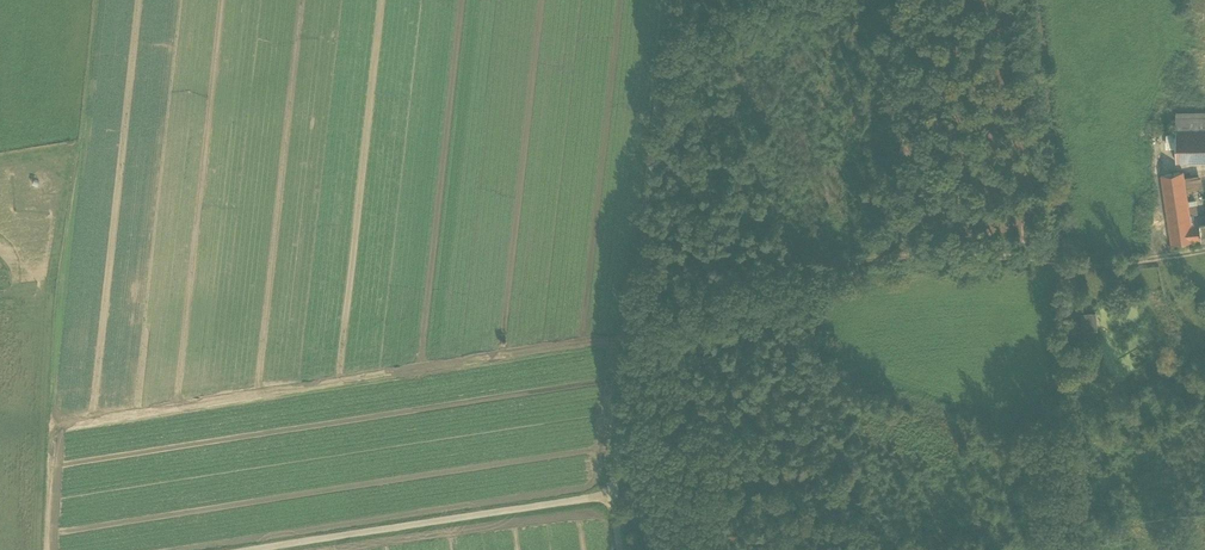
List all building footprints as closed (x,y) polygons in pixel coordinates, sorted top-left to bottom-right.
[(1175,113),(1175,131),(1204,130),(1204,113),(1175,113)] [(1175,131),(1176,161),(1204,160),(1204,130),(1175,131)] [(1181,173),(1161,175),(1166,210),(1186,207),(1181,173)] [(1186,207),(1166,210),(1171,244),(1201,240),(1199,224),(1198,217),(1194,217),(1193,206),(1186,207)] [(1094,314),(1081,314),(1082,332),(1094,331),(1094,314)]
